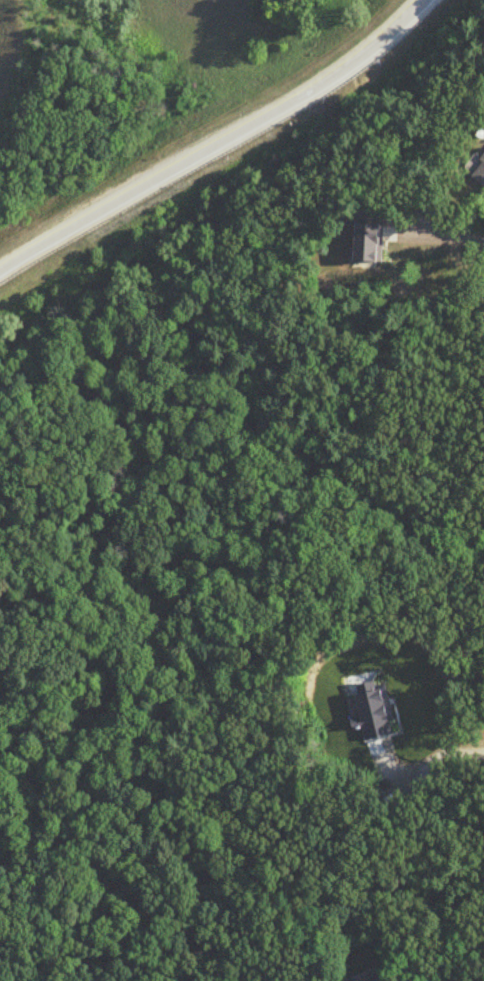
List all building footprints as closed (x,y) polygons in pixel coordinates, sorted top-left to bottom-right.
[(475,180),(483,185),(483,164),(475,180)] [(389,971),(363,980),(392,980),(389,971)]
